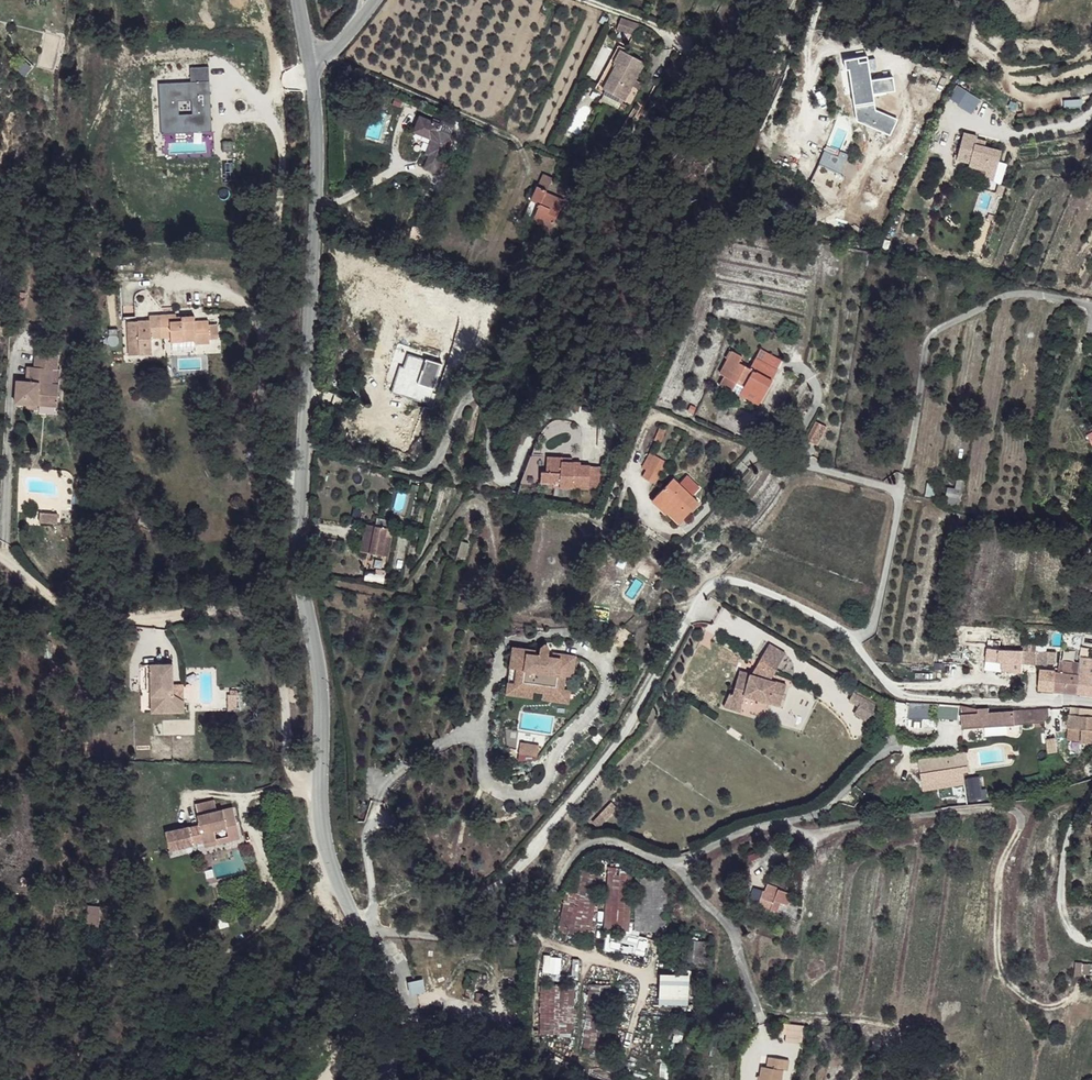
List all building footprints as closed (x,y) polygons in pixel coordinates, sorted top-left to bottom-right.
[(639,22),(621,16),(617,27),(634,33),(639,22)] [(618,62),(615,61),(623,47),(619,44),(597,88),(613,96),(617,93),(605,87),(618,62)] [(647,59),(623,47),(615,61),(618,62),(605,87),(617,93),(647,59)] [(863,54),(849,58),(852,67),(855,66),(859,83),(860,91),(881,86),(873,57),(863,54)] [(25,75),(31,64),(18,57),(12,68),(25,75)] [(666,70),(677,77),(685,66),(674,58),(666,70)] [(628,98),(647,59),(617,93),(628,98)] [(158,81),(161,133),(212,130),(208,64),(189,65),(190,79),(158,81)] [(965,89),(957,105),(973,112),(981,97),(965,89)] [(628,98),(617,93),(613,96),(633,106),(635,100),(628,98)] [(436,126),(416,118),(410,132),(427,139),(421,156),(426,158),(421,169),(435,174),(449,138),(435,131),(436,126)] [(983,178),(1000,182),(1006,163),(998,161),(1002,148),(985,143),(987,138),(962,131),(954,160),(986,169),(983,178)] [(840,174),(848,154),(825,145),(817,165),(840,174)] [(545,193),(535,188),(528,203),(535,207),(529,222),(540,227),(538,230),(546,233),(561,202),(545,195),(545,193)] [(416,232),(409,229),(404,241),(411,244),(416,232)] [(162,313),(146,315),(148,336),(158,336),(170,335),(170,341),(182,339),(183,343),(197,342),(196,338),(196,324),(196,321),(181,321),(181,315),(168,316),(169,320),(163,320),(163,316),(162,313)] [(146,315),(135,316),(135,319),(123,319),(125,349),(139,347),(139,337),(148,336),(146,315)] [(125,349),(123,319),(113,319),(115,355),(140,353),(139,347),(125,349)] [(204,322),(196,324),(196,338),(206,337),(204,322)] [(759,347),(755,357),(775,366),(779,357),(759,347)] [(392,391),(426,403),(441,363),(407,351),(392,391)] [(742,356),(732,351),(720,374),(724,376),(720,385),(733,391),(737,381),(738,378),(747,381),(745,385),(765,395),(778,368),(775,366),(755,357),(750,367),(740,362),(742,356)] [(49,355),(39,355),(38,369),(54,370),(62,371),(49,364),(49,355)] [(62,357),(49,355),(49,364),(62,371),(62,357)] [(38,369),(30,368),(29,383),(18,381),(17,405),(27,406),(39,406),(39,402),(50,402),(50,400),(59,401),(60,385),(53,385),(54,370),(38,369)] [(62,371),(54,370),(53,385),(60,385),(62,371)] [(765,395),(745,385),(742,391),(762,400),(765,395)] [(406,414),(401,427),(410,429),(414,417),(419,419),(421,412),(412,410),(409,415),(406,414)] [(518,430),(502,429),(501,443),(518,444),(518,430)] [(819,431),(812,429),(810,436),(818,438),(819,431)] [(818,438),(810,436),(808,443),(816,446),(818,438)] [(563,457),(547,455),(546,470),(542,470),(541,481),(553,483),(553,486),(589,489),(590,466),(581,464),(581,462),(563,460),(563,457)] [(653,460),(642,478),(646,481),(658,462),(653,460)] [(646,481),(645,483),(657,491),(670,469),(658,462),(646,481)] [(958,470),(957,482),(962,483),(964,483),(966,471),(958,470)] [(678,480),(661,497),(674,510),(670,513),(682,525),(703,505),(678,480)] [(957,482),(947,480),(946,489),(961,491),(962,483),(957,482)] [(961,491),(946,489),(945,495),(960,498),(961,491)] [(661,497),(656,502),(668,515),(670,513),(674,510),(661,497)] [(56,521),(56,512),(39,511),(39,521),(56,521)] [(377,527),(369,525),(364,553),(371,554),(377,527)] [(377,527),(371,554),(382,556),(384,548),(386,548),(388,539),(385,538),(386,530),(377,527)] [(503,546),(494,544),(491,559),(499,562),(503,546)] [(387,578),(368,574),(367,582),(385,585),(387,578)] [(534,654),(512,650),(504,691),(532,696),(533,690),(540,691),(540,698),(567,703),(574,661),(553,657),(552,661),(547,660),(548,656),(550,648),(546,642),(540,647),(539,655),(538,658),(533,657),(534,654)] [(783,652),(767,643),(755,665),(771,674),(783,652)] [(1025,646),(1001,644),(1001,656),(1006,657),(1005,663),(1024,665),(1024,659),(1025,646)] [(513,645),(512,650),(534,654),(536,649),(513,645)] [(1039,647),(1025,646),(1024,659),(1038,660),(1039,647)] [(1050,647),(1039,647),(1038,660),(1049,660),(1050,654),(1050,647)] [(1070,650),(1061,649),(1060,668),(1080,669),(1081,659),(1070,658),(1070,653),(1070,650)] [(1081,653),(1081,659),(1080,669),(1091,670),(1091,654),(1081,653)] [(771,674),(755,665),(750,674),(769,679),(771,674)] [(1042,689),(1044,670),(1034,669),(1032,687),(1042,689)] [(1054,671),(1044,670),(1042,689),(1052,690),(1054,671)] [(750,674),(739,671),(732,694),(744,699),(745,696),(781,703),(786,683),(769,679),(750,674)] [(1078,693),(1080,674),(1054,671),(1052,690),(1078,693)] [(1080,674),(1078,693),(1091,694),(1091,675),(1080,674)] [(876,700),(854,687),(849,695),(859,701),(855,708),(867,715),(876,700)] [(732,697),(732,694),(729,693),(725,707),(741,713),(744,699),(732,697)] [(182,751),(187,742),(179,733),(183,725),(192,705),(171,696),(152,738),(182,751)] [(936,715),(937,719),(952,718),(952,714),(958,713),(957,706),(942,707),(943,714),(936,715)] [(952,718),(937,719),(937,729),(1041,720),(1048,714),(1043,706),(958,713),(952,714),(952,718)] [(1076,714),(1068,712),(1066,725),(1078,727),(1077,739),(1091,741),(1091,716),(1076,714)] [(179,733),(187,742),(192,730),(183,725),(179,733)] [(940,742),(962,741),(961,734),(937,737),(938,742),(940,742)] [(536,741),(519,737),(517,747),(534,750),(536,741)] [(1056,748),(1054,738),(1043,737),(920,759),(922,772),(1056,748)] [(238,757),(229,753),(222,768),(231,772),(238,757)] [(238,880),(240,885),(251,880),(237,850),(223,857),(218,848),(201,856),(208,873),(215,890),(228,884),(224,877),(234,872),(238,880)] [(629,929),(631,867),(605,867),(604,928),(629,929)] [(198,878),(205,894),(215,890),(208,873),(198,878)] [(218,895),(240,885),(238,880),(228,884),(215,890),(218,895)] [(759,903),(777,908),(780,899),(787,901),(790,890),(765,883),(763,889),(753,887),(749,900),(759,903)] [(560,897),(560,931),(593,931),(593,897),(560,897)] [(85,905),(85,933),(98,934),(98,906),(85,905)] [(1074,962),(1075,974),(1090,973),(1089,961),(1074,962)] [(661,971),(657,1001),(687,1004),(691,974),(661,971)] [(573,1035),(574,975),(548,974),(547,983),(539,983),(539,1035),(573,1035)] [(422,978),(408,980),(409,991),(423,990),(422,978)] [(584,983),(584,1051),(611,1051),(611,984),(584,983)] [(1091,1000),(1091,991),(1079,989),(1077,998),(1091,1000)] [(783,1042),(802,1043),(804,1024),(785,1023),(783,1042)] [(758,1079),(780,1079),(781,1071),(785,1072),(787,1061),(766,1059),(765,1069),(760,1068),(758,1079)]
